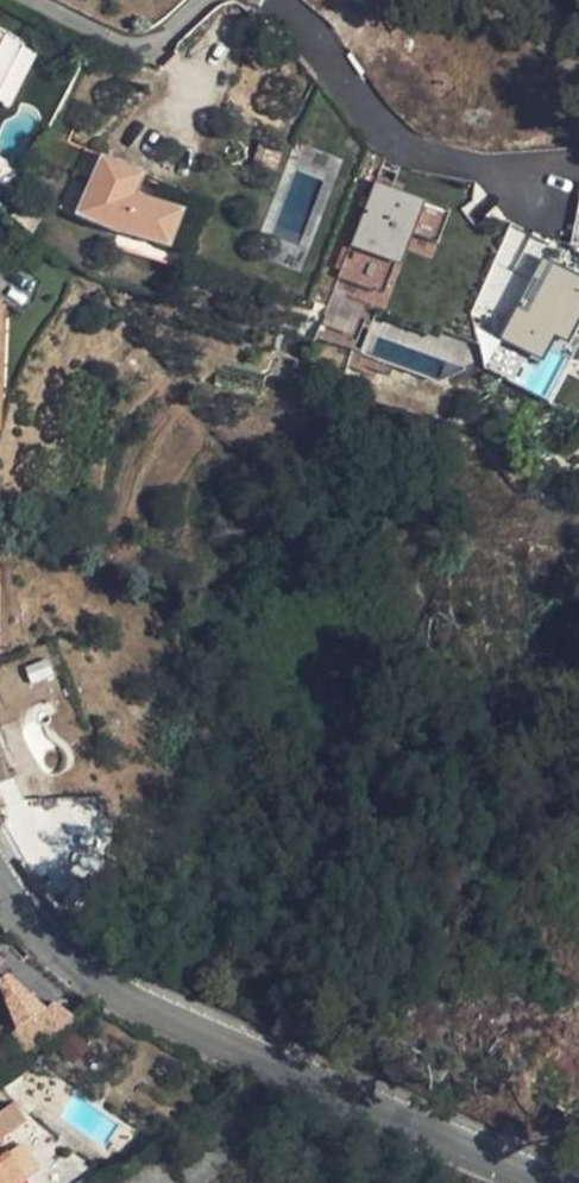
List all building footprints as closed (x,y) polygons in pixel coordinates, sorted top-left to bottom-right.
[(5,78),(21,47),(0,36),(0,75),(5,78)] [(136,198),(145,178),(101,158),(72,219),(119,241),(120,237),(158,255),(176,217),(136,198)] [(201,205),(145,178),(136,198),(176,217),(158,255),(175,262),(201,205)] [(436,254),(452,205),(371,179),(320,335),(368,350),(403,243),(436,254)] [(578,324),(578,272),(543,258),(551,237),(511,222),(482,298),(514,311),(503,339),(546,355),(556,332),(574,339),(578,324)] [(50,1006),(62,993),(26,957),(13,970),(50,1006)] [(27,1060),(62,1036),(47,1013),(11,1039),(27,1060)] [(8,1153),(0,1158),(0,1182),(28,1182),(29,1182),(8,1153)]
